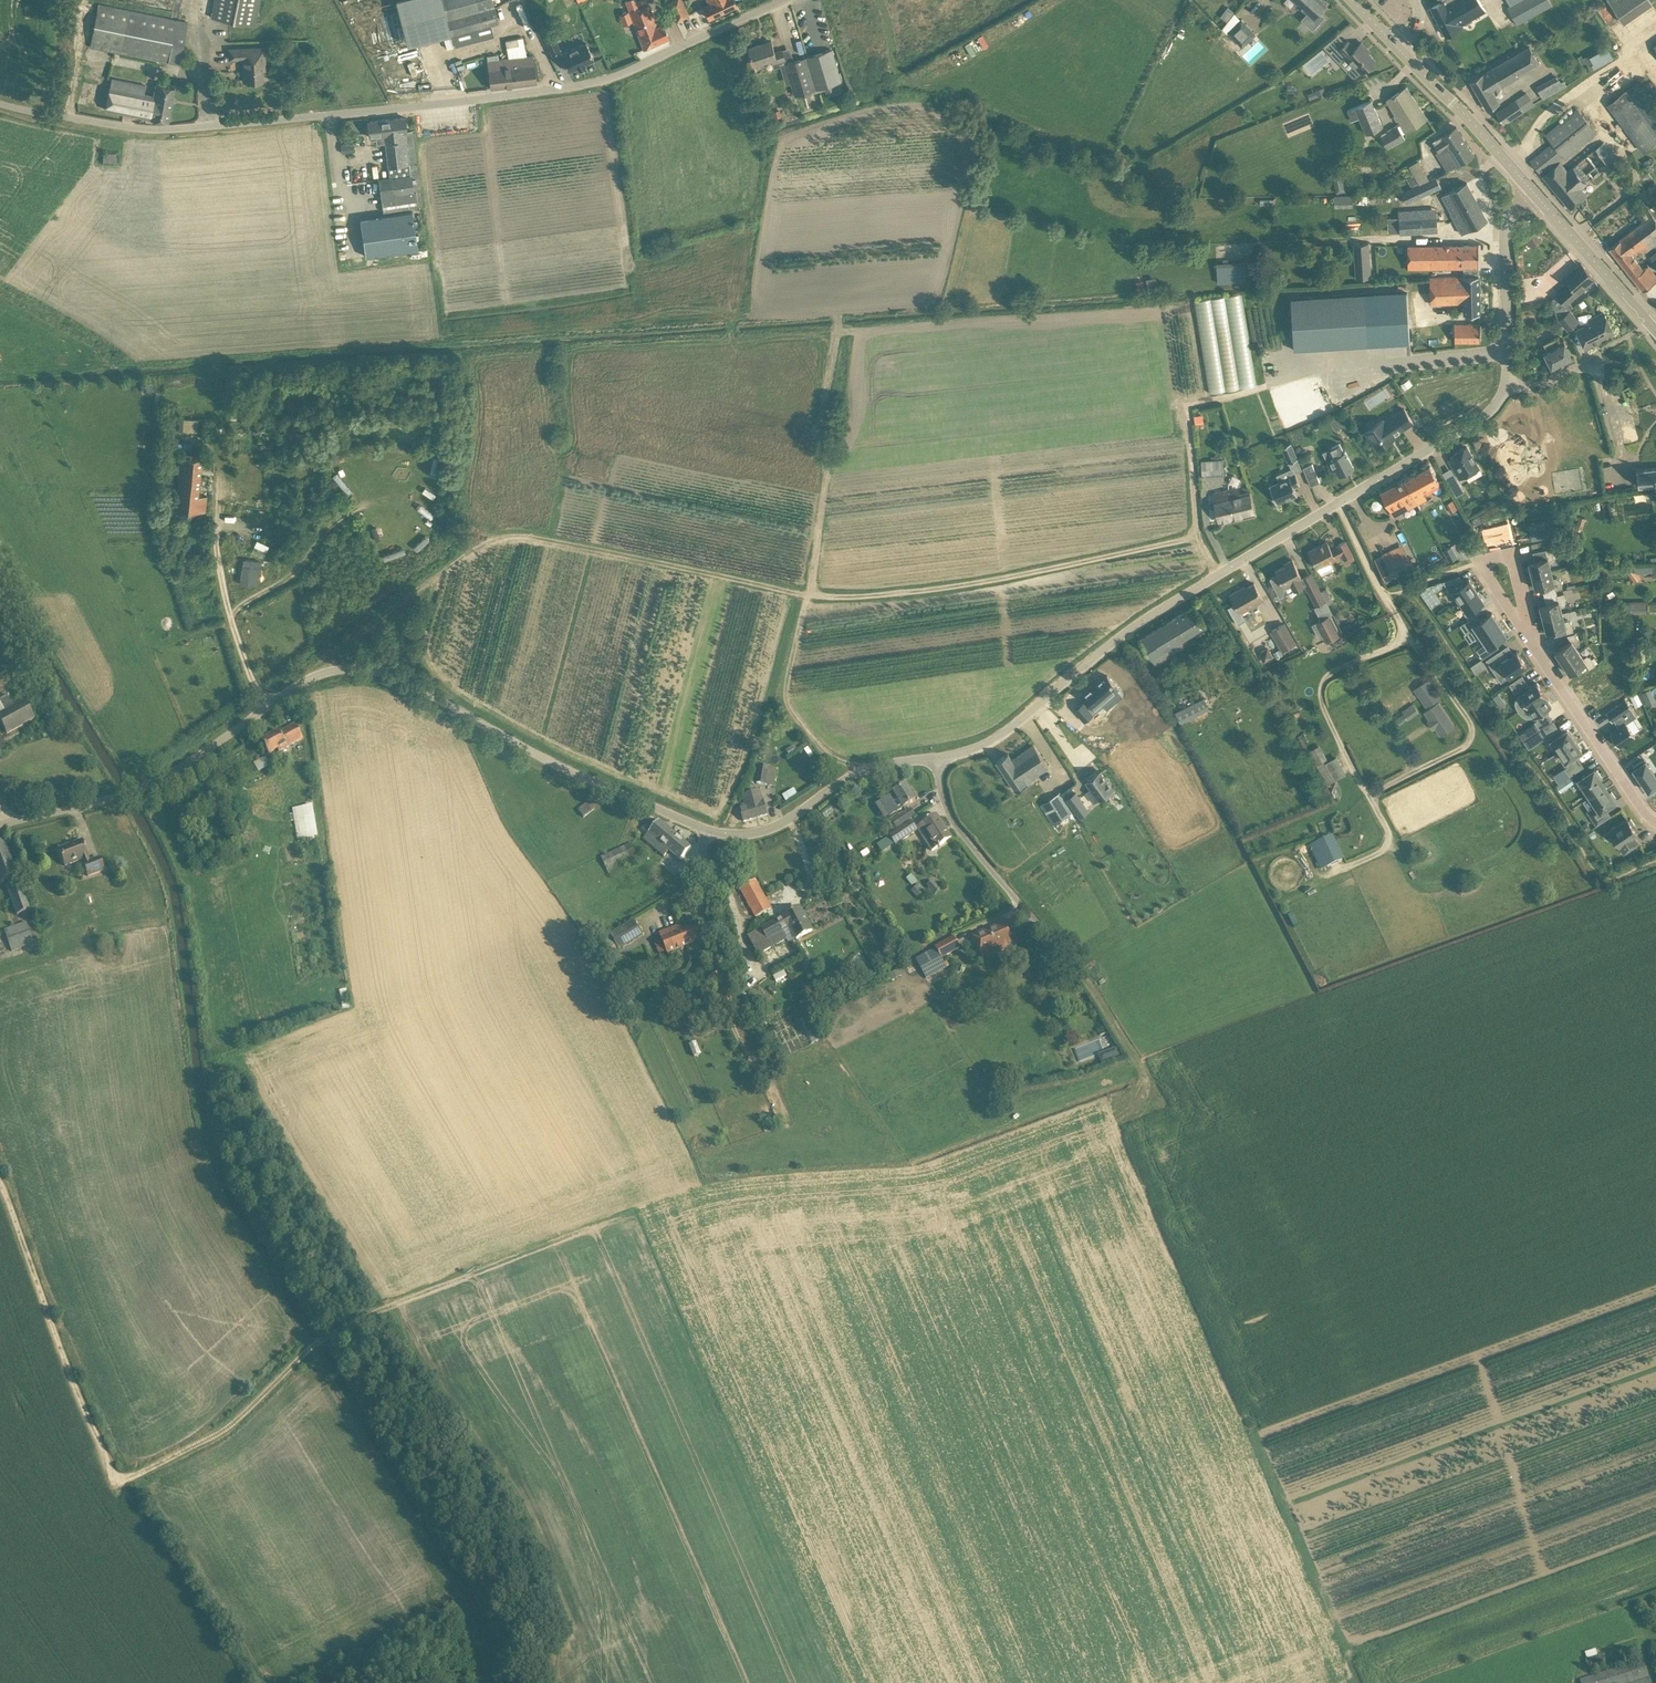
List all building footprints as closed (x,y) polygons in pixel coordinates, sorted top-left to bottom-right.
[(211,16),(255,25),(260,0),(214,0),(211,16)] [(450,33),(450,34),(491,23),(498,22),(493,0),(442,0),(450,33)] [(629,10),(644,49),(669,37),(663,22),(657,25),(648,0),(626,0),(629,10)] [(675,19),(688,14),(682,0),(667,0),(675,19)] [(709,3),(703,6),(704,7),(709,17),(736,4),(734,0),(708,0),(709,3)] [(1308,12),(1302,18),(1313,28),(1325,15),(1320,11),(1327,3),(1324,0),(1295,0),(1308,12)] [(1446,34),(1462,25),(1461,24),(1465,22),(1471,18),(1485,9),(1479,0),(1452,0),(1451,0),(1444,0),(1443,0),(1432,6),(1446,34)] [(1511,4),(1508,6),(1517,24),(1552,4),(1550,0),(1508,0),(1511,4)] [(1624,22),(1652,2),(1651,0),(1609,0),(1624,22)] [(99,4),(91,46),(120,52),(180,64),(188,22),(129,10),(99,4)] [(1228,6),(1221,15),(1227,20),(1234,11),(1228,6)] [(1242,18),(1228,31),(1242,46),(1257,33),(1242,18)] [(552,32),(543,36),(551,53),(560,49),(552,32)] [(1337,34),(1324,46),(1355,78),(1375,58),(1365,48),(1367,47),(1362,41),(1355,48),(1348,40),(1345,43),(1337,34)] [(506,40),(507,46),(519,44),(518,37),(506,40)] [(476,53),(499,48),(498,42),(474,47),(476,53)] [(580,67),(579,65),(583,64),(584,65),(585,65),(585,63),(594,59),(586,42),(561,54),(569,71),(578,66),(579,68),(580,67)] [(762,43),(749,47),(751,52),(754,64),(757,64),(759,65),(765,63),(766,61),(772,59),(773,62),(777,61),(785,58),(782,49),(775,51),(772,42),(763,45),(762,43)] [(1529,46),(1471,80),(1487,108),(1500,101),(1493,90),(1540,63),(1529,46)] [(246,66),(243,66),(243,80),(263,80),(262,69),(265,69),(264,47),(229,48),(230,58),(246,58),(246,66)] [(823,86),(827,97),(838,94),(835,82),(842,80),(832,49),(786,63),(796,94),(823,86)] [(533,55),(508,58),(511,85),(536,82),(533,55)] [(508,58),(488,60),(491,87),(511,85),(508,58)] [(1558,74),(1537,86),(1544,99),(1568,85),(1564,79),(1562,80),(1558,74)] [(110,86),(106,108),(124,112),(136,115),(168,121),(170,110),(175,87),(157,83),(156,86),(154,94),(145,92),(146,85),(112,77),(110,86)] [(1643,150),(1655,141),(1655,103),(1639,80),(1608,103),(1643,150)] [(1319,97),(1327,94),(1326,92),(1324,86),(1316,89),(1319,97)] [(1396,114),(1394,115),(1397,120),(1399,119),(1401,123),(1398,125),(1387,130),(1388,131),(1382,135),(1388,147),(1405,138),(1402,133),(1427,118),(1406,86),(1387,99),(1396,114)] [(1348,109),(1352,120),(1360,117),(1367,133),(1383,126),(1372,99),(1348,109)] [(1496,113),(1503,123),(1523,111),(1516,99),(1496,113)] [(1539,153),(1531,160),(1541,173),(1550,166),(1563,155),(1566,158),(1597,130),(1577,107),(1546,134),(1553,142),(1539,153)] [(405,117),(368,121),(370,136),(380,135),(380,143),(386,142),(390,177),(378,178),(383,211),(418,205),(417,195),(420,194),(412,130),(407,130),(405,117)] [(1436,152),(1440,157),(1466,142),(1456,126),(1433,140),(1439,150),(1436,152)] [(1609,163),(1618,155),(1605,140),(1596,148),(1595,147),(1568,170),(1559,160),(1543,174),(1570,207),(1587,194),(1581,187),(1609,164),(1609,163)] [(1466,142),(1440,157),(1447,170),(1454,166),(1460,163),(1474,154),(1466,142)] [(1414,173),(1407,177),(1411,185),(1418,181),(1414,173)] [(1345,191),(1340,174),(1332,176),(1337,193),(1345,191)] [(1430,178),(1401,192),(1405,201),(1413,199),(1432,191),(1433,194),(1442,189),(1436,175),(1435,175),(1429,178),(1430,178)] [(1451,212),(1462,233),(1487,219),(1467,182),(1449,191),(1442,195),(1451,212)] [(1352,204),(1352,194),(1335,194),(1335,203),(1352,204)] [(1609,247),(1643,290),(1652,283),(1655,280),(1655,275),(1648,265),(1643,269),(1636,259),(1633,255),(1636,253),(1640,249),(1642,252),(1650,246),(1651,248),(1655,244),(1655,219),(1648,207),(1647,208),(1638,215),(1643,221),(1609,247)] [(418,248),(413,211),(360,219),(366,256),(418,248)] [(1398,211),(1387,213),(1389,234),(1400,232),(1437,230),(1439,230),(1437,211),(1398,214),(1398,211)] [(1531,247),(1541,241),(1537,234),(1527,240),(1531,247)] [(1354,243),(1357,277),(1371,277),(1368,242),(1354,243)] [(1408,245),(1408,266),(1479,266),(1479,244),(1408,245)] [(1261,262),(1217,264),(1218,282),(1262,279),(1261,262)] [(1560,317),(1571,308),(1573,306),(1568,300),(1594,277),(1581,262),(1564,277),(1570,283),(1551,299),(1555,310),(1558,318),(1560,317)] [(1431,303),(1464,302),(1465,313),(1480,312),(1479,274),(1430,277),(1431,303)] [(1410,279),(1370,285),(1374,317),(1414,311),(1410,279)] [(1209,390),(1256,383),(1242,291),(1195,298),(1209,390)] [(1365,293),(1291,297),(1294,349),(1368,344),(1365,293)] [(1570,309),(1559,318),(1569,330),(1579,321),(1570,309)] [(1576,328),(1586,348),(1595,343),(1594,340),(1613,330),(1604,311),(1593,317),(1594,319),(1576,328)] [(1449,324),(1446,324),(1446,337),(1455,337),(1455,341),(1470,341),(1481,341),(1480,324),(1480,323),(1455,323),(1455,324),(1449,324)] [(1385,330),(1385,345),(1413,344),(1413,328),(1385,330)] [(1547,349),(1544,351),(1552,367),(1572,357),(1564,341),(1560,342),(1557,336),(1544,343),(1547,349)] [(1405,389),(1413,383),(1409,378),(1401,384),(1405,389)] [(1366,430),(1377,448),(1395,437),(1393,434),(1413,421),(1405,408),(1385,421),(1383,418),(1366,430)] [(179,428),(198,429),(198,416),(179,416),(179,428)] [(1291,441),(1281,446),(1282,447),(1282,446),(1289,461),(1289,462),(1298,458),(1298,457),(1291,442),(1291,441)] [(1336,455),(1327,460),(1332,470),(1336,467),(1339,474),(1354,467),(1345,450),(1344,451),(1340,443),(1332,446),(1336,455)] [(1450,461),(1460,478),(1479,467),(1467,445),(1452,454),(1455,459),(1450,461)] [(1305,446),(1298,449),(1301,456),(1308,453),(1305,446)] [(201,456),(179,455),(175,509),(205,511),(206,495),(197,495),(201,456)] [(1201,460),(1202,474),(1223,473),(1222,459),(1201,460)] [(1312,462),(1303,466),(1311,485),(1320,481),(1312,462)] [(1430,465),(1381,491),(1390,508),(1402,502),(1406,508),(1417,502),(1414,495),(1439,482),(1430,465)] [(1270,484),(1277,502),(1278,502),(1278,501),(1297,493),(1294,485),(1299,483),(1300,483),(1293,467),(1287,469),(1289,476),(1270,484)] [(1637,469),(1638,485),(1655,483),(1655,467),(1637,469)] [(1449,483),(1456,495),(1464,490),(1457,478),(1449,483)] [(1214,492),(1215,500),(1220,520),(1254,512),(1249,492),(1235,495),(1234,488),(1214,492)] [(1580,515),(1575,527),(1581,530),(1585,519),(1586,520),(1587,518),(1580,515)] [(1509,518),(1485,523),(1489,540),(1512,535),(1509,518)] [(1550,521),(1529,526),(1532,539),(1553,535),(1550,521)] [(1309,550),(1318,567),(1336,558),(1335,556),(1342,553),(1345,558),(1347,562),(1355,558),(1352,554),(1345,540),(1337,544),(1338,546),(1331,549),(1327,541),(1309,550)] [(1451,545),(1444,549),(1450,561),(1458,557),(1451,545)] [(1383,554),(1375,558),(1385,580),(1413,566),(1408,555),(1401,558),(1396,547),(1382,553),(1383,554)] [(1554,559),(1552,547),(1533,551),(1535,560),(1529,561),(1532,574),(1552,569),(1550,562),(1553,561),(1554,559)] [(257,585),(260,561),(243,558),(240,583),(257,585)] [(1278,573),(1269,577),(1279,596),(1304,584),(1300,577),(1302,576),(1293,559),(1285,563),(1286,564),(1276,570),(1278,573)] [(1633,565),(1626,570),(1635,581),(1642,576),(1633,565)] [(1552,569),(1532,574),(1535,587),(1542,586),(1544,594),(1557,591),(1556,588),(1563,586),(1561,578),(1560,577),(1554,578),(1552,569)] [(1458,575),(1443,580),(1458,602),(1460,600),(1477,589),(1469,577),(1463,581),(1458,575)] [(1230,594),(1236,603),(1241,612),(1264,599),(1254,582),(1246,587),(1245,585),(1230,594)] [(1307,590),(1316,606),(1327,601),(1325,597),(1321,590),(1318,584),(1307,590)] [(1477,589),(1460,600),(1467,611),(1484,599),(1477,589)] [(1546,603),(1540,604),(1543,617),(1563,612),(1561,605),(1565,604),(1566,602),(1564,592),(1557,594),(1557,591),(1544,594),(1546,603)] [(1631,603),(1631,613),(1648,612),(1648,603),(1631,603)] [(1140,638),(1157,665),(1190,645),(1185,637),(1205,625),(1193,606),(1140,638)] [(1491,612),(1473,624),(1480,635),(1498,622),(1491,612)] [(1569,619),(1565,620),(1563,612),(1543,617),(1546,630),(1553,628),(1555,635),(1573,630),(1571,620),(1569,619)] [(1331,613),(1312,624),(1319,636),(1324,633),(1328,640),(1338,635),(1335,629),(1339,628),(1331,613)] [(1271,631),(1283,652),(1297,643),(1285,622),(1271,631)] [(1498,622),(1480,635),(1487,646),(1506,634),(1498,622)] [(1575,644),(1578,642),(1579,638),(1574,632),(1568,634),(1571,640),(1555,650),(1563,661),(1580,650),(1575,644)] [(1267,646),(1259,652),(1265,662),(1273,656),(1267,646)] [(1280,649),(1274,652),(1277,657),(1283,654),(1280,649)] [(1498,650),(1486,659),(1492,668),(1500,663),(1509,676),(1526,664),(1517,650),(1509,656),(1508,654),(1503,658),(1498,650)] [(1587,654),(1584,656),(1580,650),(1563,661),(1570,672),(1586,662),(1590,667),(1596,663),(1590,655),(1587,654)] [(1483,660),(1473,668),(1477,673),(1487,666),(1483,660)] [(1603,705),(1623,692),(1615,679),(1610,683),(1603,673),(1580,688),(1591,704),(1599,699),(1600,700),(1602,699),(1605,703),(1603,705)] [(1118,687),(1108,674),(1097,683),(1096,682),(1083,693),(1087,699),(1075,709),(1085,720),(1093,713),(1093,712),(1103,704),(1101,701),(1118,687)] [(1545,693),(1537,681),(1530,687),(1527,683),(1528,683),(1522,674),(1509,683),(1515,691),(1518,689),(1520,693),(1522,696),(1521,696),(1521,697),(1524,703),(1523,703),(1525,706),(1544,693),(1545,693)] [(1427,705),(1442,694),(1429,676),(1414,687),(1427,705)] [(7,734),(34,719),(24,702),(19,704),(6,680),(0,683),(0,699),(1,700),(0,700),(0,721),(7,734)] [(1655,701),(1655,700),(1651,687),(1641,690),(1646,704),(1655,701)] [(1635,705),(1642,702),(1637,691),(1630,694),(1635,705)] [(1498,693),(1493,697),(1497,702),(1502,698),(1498,693)] [(1544,709),(1551,704),(1544,693),(1525,706),(1526,708),(1527,708),(1532,713),(1533,713),(1535,715),(1537,719),(1534,721),(1536,722),(1540,729),(1553,720),(1547,712),(1544,709)] [(1205,695),(1175,709),(1181,721),(1210,707),(1205,695)] [(1625,697),(1605,711),(1611,720),(1613,718),(1618,726),(1609,731),(1618,744),(1634,733),(1626,721),(1636,714),(1631,707),(1631,706),(1625,697)] [(1438,700),(1424,711),(1429,718),(1427,720),(1433,729),(1435,728),(1440,735),(1455,725),(1438,700)] [(1406,717),(1418,712),(1414,702),(1402,708),(1406,717)] [(1540,729),(1539,729),(1545,737),(1548,735),(1558,750),(1575,739),(1568,727),(1561,731),(1553,720),(1540,729)] [(1536,722),(1526,729),(1526,730),(1529,733),(1530,735),(1539,729),(1540,729),(1536,722)] [(261,741),(268,754),(277,749),(278,752),(303,739),(295,725),(281,732),(280,730),(261,741)] [(1575,739),(1558,750),(1568,765),(1565,767),(1570,775),(1584,766),(1576,754),(1583,750),(1575,739)] [(997,760),(1016,790),(1028,782),(1027,780),(1049,766),(1034,743),(1012,759),(1008,752),(997,760)] [(1346,773),(1338,754),(1328,758),(1321,743),(1311,747),(1326,782),(1346,773)] [(1648,750),(1655,766),(1655,746),(1648,750)] [(254,763),(258,771),(269,765),(265,757),(254,763)] [(1642,759),(1634,764),(1636,766),(1634,767),(1648,789),(1655,784),(1655,775),(1645,759),(1643,760),(1642,759)] [(778,769),(759,766),(757,783),(774,786),(778,769)] [(1605,784),(1601,778),(1602,777),(1597,769),(1595,770),(1594,768),(1578,778),(1579,779),(1577,780),(1588,796),(1590,795),(1605,784)] [(1091,787),(1086,791),(1094,802),(1099,798),(1100,798),(1114,788),(1101,770),(1086,781),(1091,787)] [(1564,780),(1557,784),(1561,790),(1568,785),(1564,780)] [(1616,800),(1614,798),(1616,797),(1611,791),(1610,792),(1605,784),(1590,795),(1595,803),(1586,809),(1596,824),(1611,815),(1606,807),(1616,800)] [(887,799),(890,804),(896,813),(916,801),(906,786),(894,794),(887,799)] [(794,789),(783,796),(787,803),(798,796),(794,789)] [(744,804),(739,806),(744,822),(767,815),(762,799),(760,791),(742,796),(744,804)] [(1076,791),(1066,798),(1074,809),(1084,802),(1076,791)] [(1059,792),(1042,803),(1053,822),(1071,811),(1059,792)] [(578,811),(584,818),(594,809),(589,802),(578,811)] [(311,805),(291,808),(297,839),(316,836),(311,805)] [(911,808),(891,821),(897,830),(911,820),(917,817),(911,808)] [(917,828),(932,851),(952,838),(936,815),(917,828)] [(1627,817),(1609,830),(1624,852),(1639,842),(1634,835),(1638,833),(1633,826),(1635,824),(1631,817),(1628,819),(1627,817)] [(650,818),(641,829),(648,835),(644,839),(664,856),(670,850),(677,857),(681,860),(691,848),(659,821),(656,824),(650,818)] [(897,830),(889,835),(897,846),(919,831),(911,820),(897,830)] [(1587,820),(1582,823),(1586,831),(1591,828),(1587,820)] [(1593,829),(1588,832),(1591,837),(1596,834),(1593,829)] [(1332,837),(1315,845),(1326,868),(1343,860),(1332,837)] [(83,864),(88,877),(104,871),(99,858),(89,862),(88,858),(88,857),(82,841),(59,849),(65,866),(82,860),(84,864),(83,864)] [(17,877),(4,843),(0,844),(0,884),(17,877)] [(632,844),(601,857),(609,875),(617,871),(615,866),(637,856),(632,844)] [(846,872),(854,867),(851,862),(842,867),(846,872)] [(907,879),(912,886),(918,882),(912,875),(907,879)] [(740,888),(756,918),(771,909),(756,880),(740,888)] [(941,889),(933,880),(927,887),(935,895),(941,889)] [(6,886),(17,915),(30,911),(19,881),(6,886)] [(920,885),(911,893),(917,900),(926,893),(920,885)] [(785,917),(749,937),(759,955),(787,939),(784,933),(791,929),(797,939),(812,931),(800,908),(784,916),(785,917)] [(7,940),(11,952),(34,944),(27,922),(13,927),(7,910),(0,913),(0,912),(0,942),(7,940)] [(973,937),(983,959),(1018,942),(1008,920),(973,937)] [(610,935),(619,950),(643,936),(633,921),(610,935)] [(682,926),(677,928),(685,948),(703,941),(697,925),(683,930),(682,926)] [(685,948),(677,928),(660,934),(668,955),(685,948)] [(916,960),(926,978),(947,967),(942,958),(960,948),(955,937),(935,947),(936,949),(916,960)] [(999,954),(1002,960),(1014,955),(1011,949),(999,954)] [(675,985),(667,988),(675,1008),(683,1005),(675,985)] [(628,1014),(634,1012),(626,993),(620,995),(628,1014)] [(764,1005),(768,1001),(763,996),(759,1000),(764,1005)] [(1118,1047),(1105,1052),(1108,1061),(1121,1056),(1118,1047)] [(1603,1654),(1598,1656),(1587,1659),(1586,1660),(1588,1666),(1605,1661),(1603,1654)] [(1581,1682),(1651,1682),(1649,1677),(1643,1660),(1580,1680),(1581,1682)]
